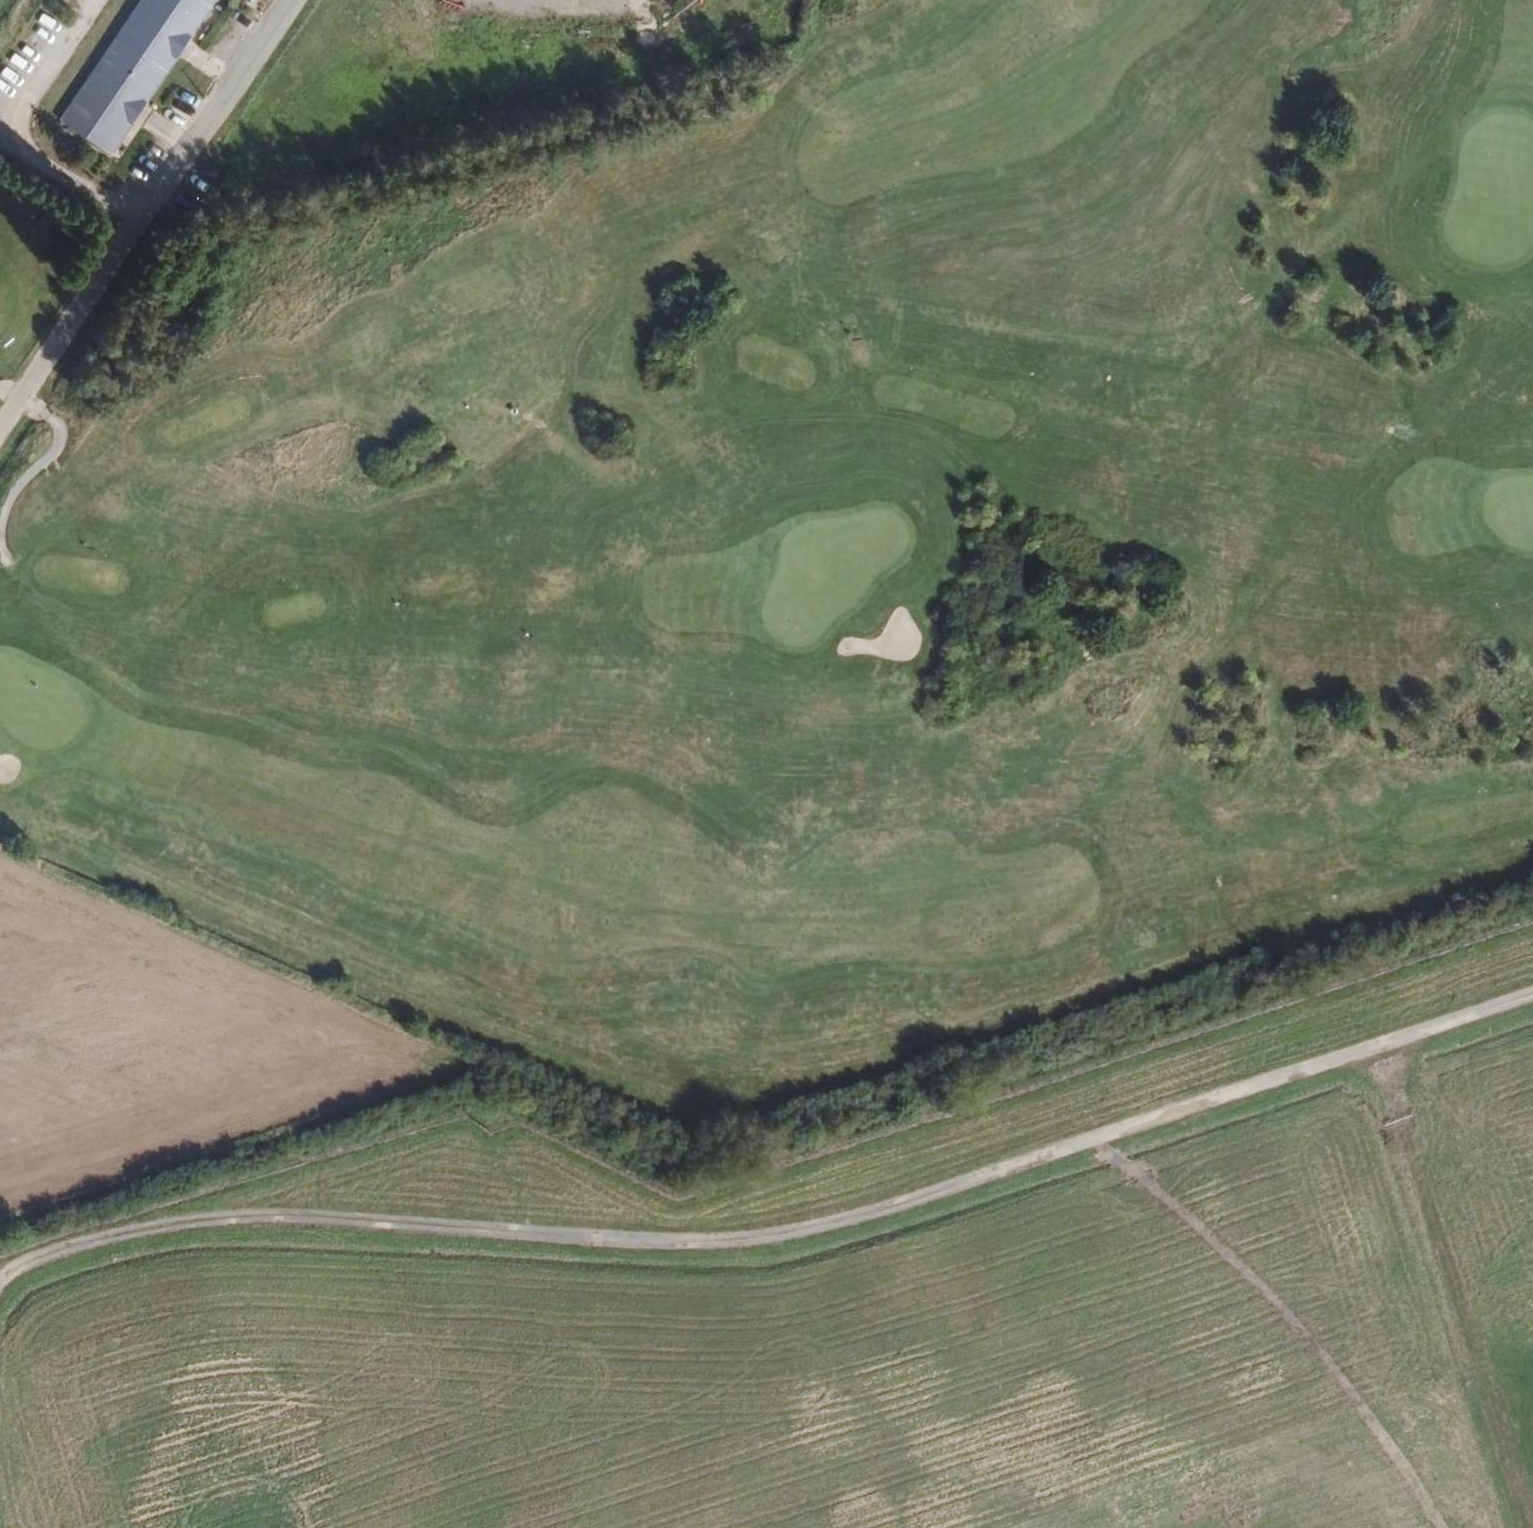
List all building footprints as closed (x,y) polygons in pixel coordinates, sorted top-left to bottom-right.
[(49,141),(102,176),(218,0),(141,0),(49,141)]
